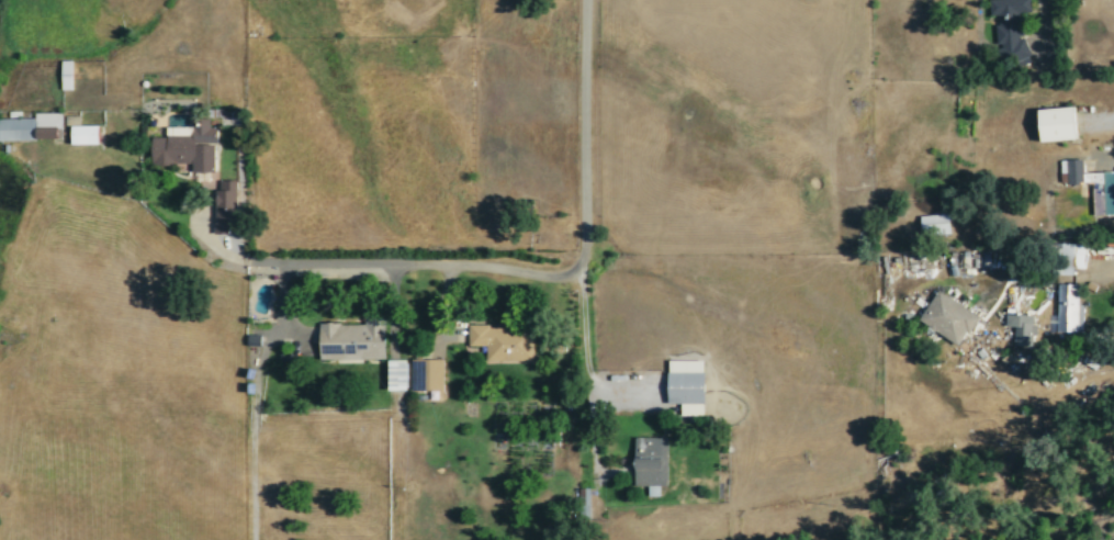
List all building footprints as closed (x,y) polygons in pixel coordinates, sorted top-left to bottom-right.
[(987,16),(995,15),(999,63),(1024,61),(1021,12),(1029,12),(1028,0),(986,0),(987,16)] [(70,61),(59,61),(60,89),(70,89),(70,61)] [(1034,109),(1035,141),(1072,140),(1071,107),(1034,109)] [(54,139),(54,127),(61,127),(60,112),(32,113),(32,118),(0,118),(0,140),(54,139)] [(68,145),(96,144),(95,125),(79,125),(78,115),(64,116),(64,125),(68,125),(68,145)] [(148,164),(176,165),(176,170),(212,172),(214,127),(207,127),(208,118),(195,117),(195,127),(165,126),(165,137),(149,136),(148,164)] [(1082,173),(1081,159),(1065,159),(1066,184),(1091,183),(1092,215),(1113,215),(1113,171),(1082,173)] [(233,181),(212,180),(211,234),(233,234),(233,181)] [(918,215),(918,235),(947,233),(946,214),(918,215)] [(1076,284),(1056,284),(1055,315),(1047,314),(1047,331),(1080,332),(1081,304),(1076,304),(1076,284)] [(977,316),(936,289),(916,319),(956,347),(977,316)] [(1031,345),(1031,336),(1035,336),(1035,326),(1032,326),(1032,315),(1004,314),(1004,327),(1013,327),(1013,345),(1031,345)] [(382,317),(362,317),(362,323),(316,323),(316,359),(382,359),(382,317)] [(408,358),(408,391),(441,391),(440,358),(408,358)] [(403,360),(383,360),(384,391),(403,390),(403,360)] [(702,404),(701,360),(665,361),(666,405),(702,404)] [(664,483),(665,438),(631,437),(630,482),(664,483)]
